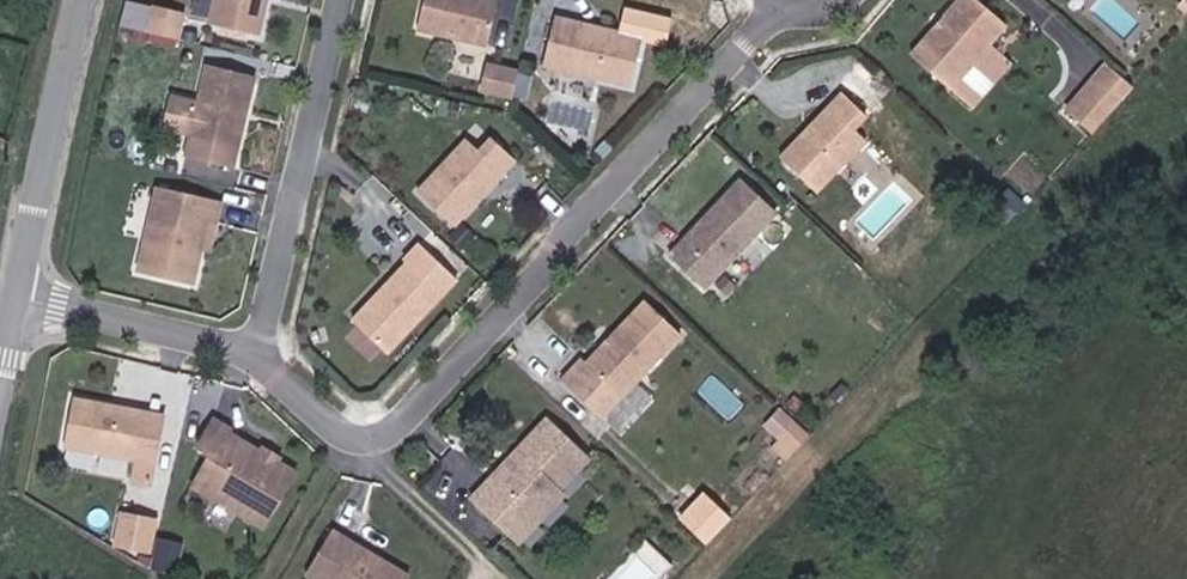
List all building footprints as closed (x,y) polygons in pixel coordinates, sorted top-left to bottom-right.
[(121,24),(145,28),(149,2),(138,0),(125,0),(121,24)] [(192,12),(206,16),(210,0),(195,0),(192,12)] [(275,1),(275,0),(228,0),(223,24),(272,34),(279,2),(275,1)] [(499,0),(425,0),(419,32),(489,46),(499,0)] [(1004,11),(991,0),(958,0),(952,7),(953,11),(950,16),(945,16),(926,40),(960,66),(1004,11)] [(1143,21),(1121,0),(1099,0),(1094,5),(1127,37),(1143,21)] [(193,48),(198,24),(169,18),(164,41),(193,48)] [(632,86),(641,37),(604,29),(603,33),(597,32),(592,27),(554,20),(544,68),(632,86)] [(248,116),(256,78),(207,68),(192,139),(241,149),(245,128),(243,122),(245,116),(248,116)] [(1093,123),(1121,89),(1096,68),(1067,102),(1093,123)] [(527,106),(532,82),(503,76),(498,100),(527,106)] [(819,194),(866,140),(853,128),(865,115),(841,94),(815,123),(814,130),(810,134),(807,132),(782,161),(819,194)] [(493,189),(518,160),(494,139),(482,152),(469,140),(421,194),(458,227),(484,198),(481,196),(485,191),(493,189)] [(711,294),(780,215),(744,184),(675,263),(711,294)] [(200,287),(213,222),(220,224),(224,206),(162,193),(145,276),(200,287)] [(392,355),(444,296),(408,264),(356,323),(392,355)] [(634,404),(692,339),(656,307),(598,372),(634,404)] [(158,464),(167,426),(148,423),(150,412),(130,407),(123,410),(117,409),(118,405),(80,397),(70,446),(140,460),(158,464)] [(787,435),(801,419),(787,406),(773,423),(787,435)] [(167,426),(169,416),(150,412),(148,423),(167,426)] [(263,529),(296,475),(229,435),(232,431),(214,421),(198,449),(211,457),(193,488),(263,529)] [(546,527),(572,498),(567,494),(595,461),(552,423),(521,458),(527,463),(505,487),(500,482),(480,505),(518,537),(536,517),(546,527)] [(505,487),(527,463),(521,458),(500,482),(505,487)] [(154,484),(158,464),(140,460),(136,480),(154,484)] [(122,508),(113,544),(152,553),(161,518),(122,508)] [(528,547),(546,527),(536,517),(518,537),(528,547)] [(384,560),(382,562),(377,559),(373,553),(340,533),(315,576),(319,578),(417,578),(384,560)] [(197,566),(174,561),(170,578),(195,578),(197,566)]
